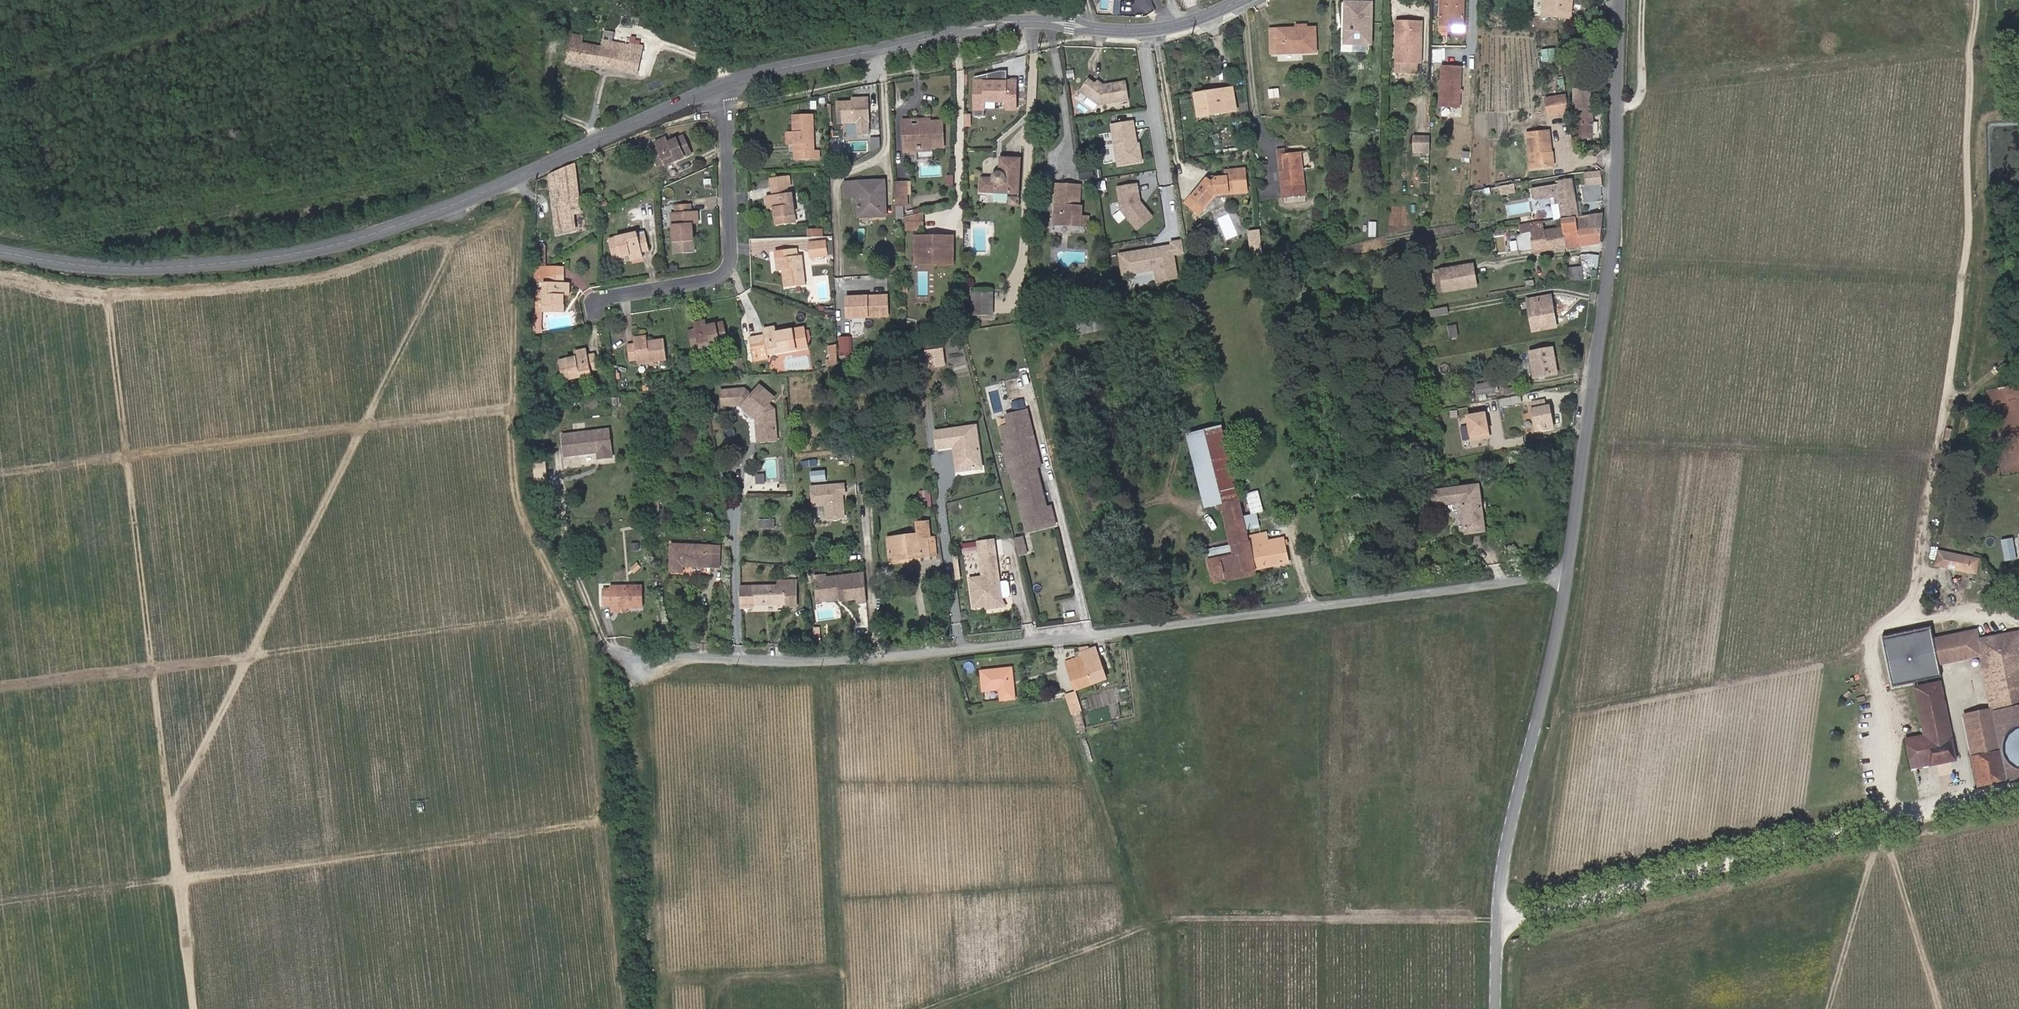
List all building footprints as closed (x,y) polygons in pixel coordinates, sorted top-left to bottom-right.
[(1463,0),(1440,0),(1440,30),(1452,30),(1452,26),(1463,26),(1463,0)] [(1543,7),(1553,7),(1552,17),(1570,18),(1571,0),(1544,0),(1543,7)] [(1371,44),(1372,3),(1345,2),(1345,26),(1349,26),(1351,29),(1351,44),(1371,44)] [(1552,17),(1553,7),(1543,7),(1542,16),(1552,17)] [(1417,62),(1418,30),(1422,30),(1422,21),(1396,20),(1396,63),(1395,72),(1410,73),(1410,62),(1417,62)] [(1316,52),(1315,28),(1307,28),(1296,28),(1279,29),(1279,30),(1270,30),(1271,54),(1316,52)] [(637,74),(643,46),(630,44),(631,40),(615,37),(614,43),(602,41),(601,47),(582,44),(583,36),(571,34),(567,59),(637,74)] [(1556,59),(1555,49),(1541,51),(1542,61),(1556,59)] [(1460,106),(1461,68),(1441,68),(1440,105),(1460,106)] [(1016,109),(1017,82),(1007,82),(1007,71),(999,71),(974,77),(974,116),(984,116),(984,101),(1006,101),(1006,109),(1016,109)] [(1099,104),(1129,100),(1126,81),(1110,84),(1108,86),(1104,87),(1104,85),(1097,80),(1095,83),(1088,78),(1080,90),(1099,104)] [(1279,97),(1278,89),(1269,90),(1270,98),(1279,97)] [(1236,110),(1233,90),(1225,92),(1225,90),(1217,91),(1194,95),(1198,117),(1236,110)] [(1593,138),(1592,109),(1590,109),(1589,90),(1574,91),(1575,119),(1577,119),(1577,138),(1593,138)] [(1568,112),(1566,96),(1545,99),(1548,115),(1568,112)] [(838,101),(838,122),(857,121),(857,134),(870,134),(869,97),(857,97),(857,101),(853,101),(838,101)] [(813,144),(812,114),(793,115),(794,132),(787,132),(788,145),(794,145),(795,159),(819,159),(819,150),(814,150),(810,150),(810,144),(813,144)] [(944,147),(943,121),(922,122),(922,124),(912,125),(912,120),(903,120),(904,147),(919,146),(919,148),(919,151),(919,157),(933,156),(933,148),(944,147)] [(1112,125),(1118,165),(1142,161),(1139,144),(1137,144),(1133,122),(1112,125)] [(1553,166),(1549,131),(1527,133),(1531,168),(1553,166)] [(692,153),(684,135),(668,143),(666,138),(654,142),(657,148),(650,151),(656,165),(663,162),(665,165),(692,153)] [(1416,151),(1428,152),(1429,136),(1416,135),(1416,151)] [(880,146),(880,137),(870,137),(870,152),(880,146)] [(1305,195),(1300,152),(1285,154),(1282,154),(1284,171),(1280,171),(1283,198),(1305,195)] [(1018,194),(1020,159),(1000,158),(999,172),(997,173),(995,174),(993,176),(992,178),(980,178),(979,192),(1018,194)] [(572,213),(571,205),(579,204),(574,164),(559,170),(550,174),(551,190),(557,233),(574,230),(572,213)] [(1081,165),(1082,178),(1096,177),(1096,164),(1081,165)] [(1603,169),(1585,171),(1586,184),(1604,183),(1603,169)] [(1247,191),(1244,170),(1225,172),(1226,177),(1216,178),(1214,181),(1210,182),(1207,179),(1206,179),(1186,203),(1198,213),(1214,194),(1247,191)] [(791,185),(790,176),(770,179),(771,188),(787,186),(791,185)] [(1572,178),(1557,181),(1558,184),(1531,189),(1533,199),(1549,196),(1553,220),(1562,219),(1575,217),(1577,230),(1601,228),(1602,213),(1579,217),(1572,178)] [(886,216),(884,180),(845,182),(845,197),(858,197),(859,212),(870,212),(870,216),(886,216)] [(907,206),(906,195),(903,195),(903,181),(894,182),(895,207),(904,207),(907,206)] [(1081,216),(1082,206),(1079,206),(1080,186),(1059,185),(1058,206),(1059,206),(1065,206),(1064,212),(1061,212),(1060,224),(1088,226),(1089,217),(1081,216)] [(1137,185),(1118,188),(1122,209),(1137,228),(1152,216),(1139,201),(1137,185)] [(795,223),(792,193),(788,193),(787,186),(771,188),(772,195),(767,196),(768,209),(774,208),(776,225),(795,223)] [(580,212),(579,204),(571,205),(572,213),(580,212)] [(694,252),(692,224),(698,224),(697,211),(692,212),(691,204),(674,205),(675,213),(671,213),(674,253),(694,252)] [(904,217),(904,207),(895,207),(896,219),(904,217)] [(922,230),(923,212),(906,216),(906,230),(922,230)] [(1577,230),(1575,217),(1562,219),(1563,227),(1565,248),(1579,246),(1577,230)] [(645,235),(642,221),(634,222),(637,233),(638,237),(645,235)] [(1376,237),(1376,222),(1369,222),(1368,237),(1376,237)] [(1565,248),(1563,227),(1543,231),(1542,222),(1520,225),(1521,235),(1517,235),(1519,251),(1533,249),(1534,253),(1565,248)] [(544,247),(543,224),(535,225),(535,230),(535,247),(544,247)] [(1599,244),(1601,228),(1577,230),(1579,246),(1599,244)] [(1261,230),(1251,231),(1253,255),(1263,254),(1261,230)] [(649,250),(645,235),(638,237),(637,233),(608,239),(613,259),(630,255),(631,260),(643,258),(641,252),(649,250)] [(953,264),(953,236),(915,236),(915,259),(939,259),(939,264),(953,264)] [(825,243),(825,241),(809,243),(811,257),(827,255),(827,254),(825,243)] [(1182,253),(1180,241),(1169,242),(1170,245),(1151,248),(1151,251),(1147,251),(1144,249),(1125,252),(1128,273),(1153,269),(1155,281),(1175,278),(1172,255),(1182,253)] [(1300,256),(1296,244),(1290,246),(1294,258),(1300,256)] [(545,265),(545,247),(544,247),(535,247),(534,266),(539,265),(545,265)] [(805,285),(801,255),(797,256),(796,248),(775,251),(777,271),(783,271),(785,287),(805,285)] [(1203,261),(1205,253),(1197,251),(1195,259),(1203,261)] [(1128,273),(1125,252),(1117,254),(1121,274),(1128,273)] [(1587,266),(1589,254),(1580,255),(1582,267),(1583,272),(1590,272),(1589,267),(1587,266)] [(1598,268),(1599,255),(1589,254),(1587,266),(1589,267),(1598,268)] [(1475,285),(1472,265),(1441,271),(1445,291),(1475,285)] [(564,275),(564,267),(534,266),(534,268),(534,275),(548,275),(564,275)] [(1583,272),(1582,267),(1567,268),(1569,281),(1583,279),(1583,272)] [(548,282),(548,275),(534,275),(534,290),(536,291),(544,291),(544,283),(548,282)] [(569,296),(569,283),(564,283),(564,275),(548,275),(548,282),(544,283),(544,291),(544,309),(543,310),(563,311),(564,296),(569,296)] [(993,316),(993,288),(972,288),(972,316),(993,316)] [(1102,299),(1101,291),(1093,292),(1094,300),(1102,299)] [(847,297),(848,318),(888,316),(887,295),(847,297)] [(1556,327),(1550,296),(1527,300),(1533,331),(1556,327)] [(1448,314),(1447,307),(1430,310),(1431,317),(1448,314)] [(1104,328),(1100,309),(1070,315),(1074,334),(1104,328)] [(727,343),(724,324),(707,327),(706,322),(693,324),(695,330),(687,331),(690,347),(698,345),(699,349),(727,343)] [(1458,336),(1456,325),(1447,326),(1449,338),(1458,336)] [(808,347),(805,328),(774,333),(773,327),(763,329),(764,336),(749,338),(753,357),(760,356),(759,352),(766,351),(767,355),(808,347)] [(666,359),(664,340),(647,342),(647,336),(634,338),(635,344),(627,345),(629,360),(636,359),(637,363),(666,359)] [(854,355),(854,336),(841,336),(841,355),(854,355)] [(1556,374),(1552,348),(1529,352),(1534,378),(1556,374)] [(598,368),(595,354),(588,355),(587,349),(574,352),(575,358),(558,361),(562,380),(592,374),(591,370),(598,368)] [(944,365),(942,349),(925,352),(928,367),(944,365)] [(837,364),(837,350),(830,352),(831,359),(827,360),(829,367),(837,364)] [(767,355),(766,351),(759,352),(760,356),(753,357),(753,361),(767,358),(767,355)] [(743,367),(741,359),(734,361),(736,368),(743,367)] [(1498,391),(1496,381),(1476,385),(1478,395),(1479,401),(1487,399),(1485,393),(1498,391)] [(777,440),(774,409),(768,404),(774,397),(760,386),(752,395),(744,389),(730,390),(731,406),(739,405),(742,407),(756,419),(758,442),(777,440)] [(1522,403),(1520,395),(1498,399),(1500,407),(1522,403)] [(1554,428),(1550,410),(1546,411),(1545,407),(1544,400),(1531,403),(1535,426),(1543,425),(1544,430),(1554,428)] [(1026,409),(1006,414),(1009,424),(1000,426),(1005,445),(1010,444),(1017,470),(1012,472),(1025,523),(1039,519),(1041,528),(1055,524),(1052,512),(1048,513),(1039,480),(1026,483),(1023,471),(1028,470),(1024,455),(1037,452),(1026,409)] [(1486,411),(1465,414),(1469,441),(1490,438),(1486,411)] [(975,469),(973,452),(979,451),(976,426),(935,431),(937,448),(953,446),(956,446),(956,452),(954,452),(957,471),(975,469)] [(1238,500),(1221,426),(1187,434),(1206,508),(1218,505),(1238,500)] [(613,431),(566,436),(566,443),(574,442),(575,456),(600,454),(601,461),(616,459),(613,431)] [(574,442),(566,443),(568,457),(575,456),(574,442)] [(1014,458),(1010,444),(1005,445),(1009,459),(1014,458)] [(981,468),(979,451),(973,452),(975,469),(981,468)] [(1037,452),(1024,455),(1028,470),(1036,468),(1040,466),(1037,452)] [(550,486),(547,459),(535,460),(537,487),(550,486)] [(1028,470),(1023,471),(1026,483),(1039,480),(1036,468),(1028,470)] [(844,517),(843,507),(840,504),(840,501),(843,501),(842,494),(844,494),(844,484),(811,487),(812,492),(813,501),(813,506),(826,505),(827,518),(844,517)] [(1484,532),(1478,486),(1432,492),(1434,505),(1463,501),(1467,534),(1484,532)] [(1099,498),(1099,496),(1099,493),(1097,491),(1094,490),(1093,490),(1091,490),(1089,491),(1088,493),(1087,496),(1087,499),(1089,500),(1091,502),(1093,502),(1095,502),(1098,500),(1099,498)] [(930,505),(929,491),(920,492),(922,506),(930,505)] [(1262,511),(1257,492),(1247,494),(1252,514),(1262,511)] [(1242,517),(1238,500),(1218,505),(1218,508),(1222,508),(1226,507),(1235,547),(1236,553),(1219,556),(1220,560),(1209,562),(1212,576),(1223,574),(1224,582),(1235,579),(1234,575),(1254,571),(1247,538),(1245,530),(1242,517)] [(658,515),(659,503),(648,503),(647,515),(658,515)] [(1235,547),(1226,507),(1222,508),(1231,547),(1235,547)] [(1259,527),(1256,514),(1242,517),(1245,530),(1259,527)] [(1039,519),(1025,523),(1027,532),(1041,528),(1039,519)] [(774,528),(774,520),(759,520),(759,528),(774,528)] [(918,534),(894,537),(895,546),(888,547),(890,560),(912,558),(911,555),(919,554),(920,557),(929,556),(927,538),(930,538),(928,521),(917,523),(918,534)] [(2014,548),(2010,527),(2004,528),(2007,549),(2014,548)] [(1288,564),(1284,539),(1269,542),(1267,534),(1247,538),(1254,571),(1288,564)] [(1026,554),(1022,536),(1014,538),(1019,556),(1026,554)] [(936,555),(934,537),(930,538),(927,538),(929,556),(936,555)] [(1003,538),(997,539),(998,554),(1005,554),(1003,538)] [(995,547),(994,541),(980,543),(981,549),(995,547)] [(975,551),(974,542),(962,544),(963,553),(975,551)] [(719,567),(720,546),(671,544),(670,572),(682,572),(683,566),(719,567)] [(996,556),(995,547),(981,549),(982,558),(996,556)] [(1219,556),(1236,553),(1235,547),(1231,547),(1207,552),(1209,562),(1220,560),(1219,556)] [(1980,559),(1941,550),(1938,563),(1977,572),(1980,559)] [(1002,598),(1000,581),(996,556),(982,558),(985,576),(969,578),(973,608),(985,606),(997,604),(1002,599),(1002,598)] [(635,572),(640,567),(636,563),(631,568),(635,572)] [(1235,579),(1256,575),(1254,571),(1234,575),(1235,579)] [(825,581),(825,577),(825,573),(814,574),(815,582),(825,581)] [(863,573),(825,577),(825,581),(815,582),(816,597),(831,596),(834,592),(839,591),(840,600),(856,599),(857,603),(866,602),(863,573)] [(1224,582),(1223,574),(1212,576),(1213,584),(1224,582)] [(1006,581),(1000,581),(1002,598),(1009,597),(1010,595),(1009,582),(1006,581)] [(795,607),(795,582),(777,582),(777,587),(740,587),(740,607),(750,607),(750,605),(784,604),(784,607),(795,607)] [(643,607),(643,587),(610,587),(610,588),(602,588),(603,605),(610,606),(610,607),(627,607),(643,607)] [(831,596),(816,597),(817,602),(840,600),(839,591),(834,592),(831,596)] [(985,609),(1006,606),(1002,598),(1002,599),(997,604),(985,606),(985,609)] [(1941,677),(1939,664),(1979,655),(1991,711),(1964,716),(1978,788),(2018,777),(2018,635),(2018,632),(1978,640),(1977,630),(1934,638),(1931,625),(1882,634),(1892,688),(1941,677)] [(1106,679),(1095,648),(1089,650),(1088,647),(1079,648),(1080,651),(1074,653),(1076,658),(1066,662),(1075,690),(1106,679)] [(1014,698),(1011,668),(981,671),(983,690),(1000,689),(1001,700),(1014,698)] [(1940,683),(1915,688),(1925,736),(1906,740),(1912,768),(1931,764),(1931,765),(1956,760),(1940,683)] [(1081,712),(1074,691),(1065,694),(1072,715),(1073,714),(1081,712)] [(1086,729),(1081,712),(1073,714),(1078,731),(1086,729)]
